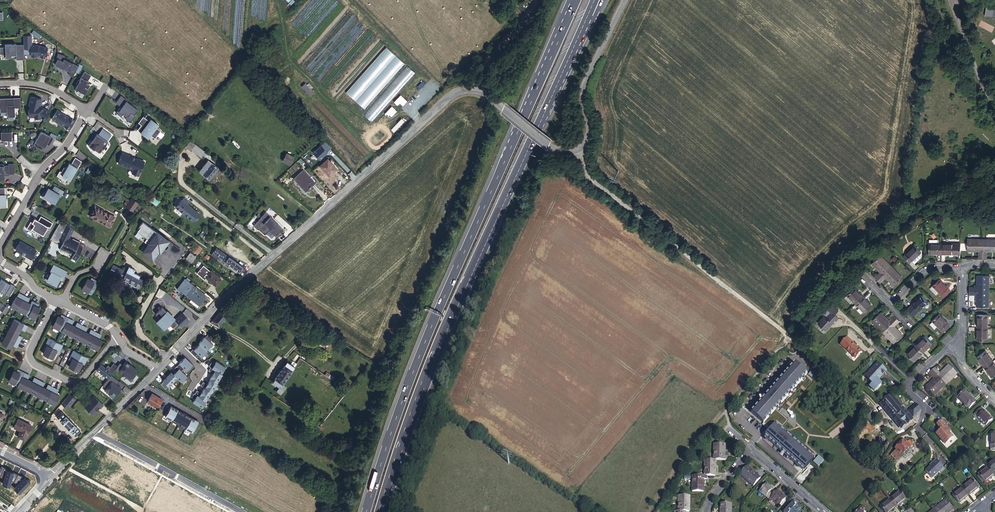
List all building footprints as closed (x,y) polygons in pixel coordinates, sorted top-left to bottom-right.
[(994,16),(994,7),(986,6),(986,15),(994,16)] [(24,54),(30,54),(30,56),(37,56),(44,58),(47,48),(38,45),(31,46),(31,35),(23,36),(23,37),(24,46),(24,54)] [(10,58),(11,58),(11,56),(16,56),(16,60),(24,60),(24,54),(24,46),(16,46),(16,45),(5,45),(5,48),(0,48),(0,53),(0,55),(5,55),(5,58),(5,61),(12,60),(11,58),(10,58)] [(78,66),(74,64),(72,63),(65,60),(64,57),(57,55),(55,60),(57,61),(55,65),(62,69),(63,68),(68,71),(74,74),(75,72),(79,74),(82,68),(78,66)] [(75,95),(78,95),(84,98),(88,89),(88,88),(89,85),(86,83),(91,76),(84,72),(79,81),(78,81),(76,85),(77,87),(77,89),(75,89),(75,95)] [(45,120),(50,111),(41,106),(43,100),(32,96),(29,104),(30,104),(25,117),(33,118),(33,119),(39,119),(39,118),(40,117),(45,120)] [(127,101),(122,96),(116,103),(121,107),(116,113),(121,117),(122,115),(126,118),(125,120),(130,123),(135,116),(133,114),(137,109),(127,102),(127,101)] [(3,108),(3,112),(6,111),(6,116),(14,116),(14,106),(20,106),(20,97),(14,98),(14,101),(11,101),(11,98),(0,98),(0,108),(3,108)] [(58,108),(53,117),(65,125),(70,116),(58,108)] [(147,138),(149,135),(154,138),(160,131),(156,127),(158,125),(156,123),(151,119),(149,121),(143,117),(138,123),(141,126),(137,130),(147,138)] [(103,129),(99,135),(98,134),(96,138),(95,138),(93,141),(94,142),(91,147),(96,152),(97,151),(101,154),(105,149),(108,144),(107,144),(109,141),(108,141),(112,135),(103,129)] [(0,131),(0,143),(5,143),(5,139),(12,140),(12,131),(0,131)] [(53,137),(41,131),(33,144),(36,146),(36,147),(41,150),(45,143),(49,145),(53,137)] [(329,146),(322,139),(319,142),(327,149),(329,146)] [(186,147),(191,150),(196,144),(191,141),(186,147)] [(196,144),(191,150),(202,159),(204,157),(211,163),(203,174),(209,179),(218,166),(220,163),(196,144)] [(122,153),(118,164),(133,170),(132,173),(139,175),(144,162),(138,159),(130,156),(122,153)] [(283,160),(291,164),(294,157),(286,153),(283,160)] [(70,162),(69,163),(66,169),(64,167),(61,172),(59,171),(56,176),(65,181),(67,179),(70,181),(74,174),(81,162),(74,158),(72,163),(70,162)] [(337,169),(329,159),(321,167),(330,176),(337,169)] [(6,174),(11,173),(11,163),(6,163),(6,165),(1,165),(1,163),(0,163),(0,177),(6,177),(6,174)] [(300,183),(299,184),(306,191),(315,183),(303,171),(295,178),(300,183)] [(54,185),(51,190),(48,188),(46,192),(45,191),(39,202),(44,205),(45,204),(52,208),(57,201),(58,202),(64,191),(57,186),(54,185)] [(131,197),(125,206),(132,211),(139,202),(131,197)] [(161,203),(154,198),(151,202),(157,207),(161,203)] [(188,202),(182,198),(175,207),(192,220),(198,213),(187,204),(188,202)] [(96,206),(90,216),(109,227),(114,218),(100,210),(101,209),(96,206)] [(280,230),(282,228),(273,220),(278,214),(271,207),(254,226),(258,229),(264,234),(270,227),(279,235),(283,233),(280,230)] [(53,222),(47,219),(41,215),(38,220),(35,218),(32,222),(31,221),(26,228),(35,233),(36,231),(43,235),(48,226),(50,227),(53,222)] [(138,232),(151,242),(147,248),(147,249),(144,253),(152,258),(155,254),(155,255),(158,251),(160,252),(163,247),(167,240),(143,221),(140,225),(141,227),(138,232)] [(58,241),(62,243),(59,247),(72,254),(70,258),(75,261),(82,249),(77,246),(78,243),(69,239),(73,230),(65,226),(60,223),(53,234),(60,237),(58,241)] [(207,234),(204,231),(201,236),(204,238),(215,246),(219,240),(208,232),(207,234)] [(19,240),(15,248),(15,250),(31,259),(36,250),(19,240)] [(983,243),(967,242),(966,253),(978,254),(978,261),(982,262),(983,243)] [(172,243),(167,249),(175,256),(180,249),(172,243)] [(983,243),(982,262),(986,262),(987,254),(994,254),(994,243),(983,243)] [(197,244),(192,250),(198,254),(202,248),(197,244)] [(930,245),(929,245),(928,255),(941,256),(942,245),(939,245),(930,245)] [(954,246),(942,245),(941,256),(953,256),(954,246)] [(913,263),(921,255),(914,248),(903,259),(910,266),(913,263)] [(231,266),(244,275),(248,270),(218,249),(213,255),(230,267),(231,266)] [(196,257),(190,252),(186,258),(192,262),(196,257)] [(921,255),(913,263),(916,265),(922,260),(921,255)] [(892,268),(881,257),(873,265),(881,273),(875,279),(878,282),(892,268)] [(54,285),(59,276),(62,278),(65,271),(51,264),(48,271),(50,272),(45,281),(54,285)] [(132,275),(127,272),(113,265),(110,272),(139,287),(143,280),(139,278),(132,275)] [(221,279),(210,270),(210,271),(202,265),(196,273),(204,279),(206,277),(216,285),(221,279)] [(903,278),(892,268),(878,282),(881,285),(887,279),(895,287),(903,278)] [(989,294),(990,279),(979,278),(978,288),(969,288),(969,293),(989,294)] [(0,280),(0,292),(4,294),(5,293),(8,295),(14,286),(10,284),(4,281),(1,279),(0,280)] [(181,291),(187,282),(182,279),(175,287),(181,291)] [(98,284),(94,282),(93,284),(90,282),(87,281),(83,289),(93,294),(98,284)] [(193,287),(187,282),(181,291),(188,297),(194,301),(200,293),(193,288),(193,287)] [(945,300),(952,294),(940,282),(931,291),(938,298),(940,295),(945,300)] [(159,288),(155,296),(162,298),(165,291),(159,288)] [(853,305),(856,307),(863,300),(854,291),(845,301),(851,306),(853,305)] [(203,295),(200,293),(194,301),(197,303),(203,295)] [(989,309),(989,294),(969,293),(969,297),(978,298),(978,308),(989,309)] [(13,296),(8,305),(17,310),(24,296),(21,295),(18,299),(13,296)] [(17,310),(25,314),(30,305),(26,302),(28,298),(24,296),(17,310)] [(194,301),(188,297),(186,299),(195,305),(197,303),(194,301)] [(922,297),(910,309),(917,315),(928,303),(922,297)] [(819,309),(813,318),(822,324),(825,320),(825,319),(827,316),(829,317),(833,311),(829,308),(832,304),(826,299),(823,304),(822,303),(818,308),(819,309)] [(856,307),(864,316),(872,308),(863,300),(856,307)] [(25,314),(33,318),(38,309),(34,306),(36,302),(32,301),(30,305),(25,314)] [(189,320),(187,318),(185,316),(182,313),(174,320),(171,316),(172,315),(168,312),(167,313),(162,307),(155,313),(159,317),(157,319),(158,320),(158,321),(159,323),(159,324),(160,324),(161,325),(162,326),(164,326),(165,326),(166,327),(169,323),(175,329),(180,325),(182,327),(189,320)] [(910,309),(907,312),(914,318),(917,315),(910,309)] [(229,316),(222,310),(212,321),(219,327),(229,316)] [(881,315),(873,323),(884,333),(898,320),(895,317),(889,323),(881,315)] [(63,320),(59,318),(55,326),(63,330),(69,318),(65,316),(63,320)] [(944,335),(951,328),(939,316),(932,323),(944,335)] [(12,318),(8,326),(16,331),(19,326),(23,328),(25,325),(12,318)] [(72,320),(69,318),(63,330),(69,334),(74,325),(70,324),(72,320)] [(978,318),(978,329),(988,329),(989,318),(978,318)] [(898,320),(884,333),(896,344),(903,336),(895,328),(901,322),(898,320)] [(77,327),(74,325),(69,334),(76,337),(83,325),(79,323),(77,327)] [(86,327),(83,325),(76,337),(83,341),(88,332),(84,331),(86,327)] [(16,331),(8,326),(3,335),(16,341),(18,338),(14,335),(16,331)] [(978,329),(977,341),(988,341),(988,329),(978,329)] [(91,334),(88,332),(83,341),(90,344),(97,332),(93,330),(91,334)] [(100,334),(97,332),(90,344),(90,345),(97,348),(102,339),(98,338),(100,334)] [(333,339),(325,333),(324,335),(319,341),(316,345),(324,351),(333,339)] [(3,335),(0,341),(0,343),(8,347),(10,342),(15,345),(16,341),(3,335)] [(845,336),(839,343),(854,357),(860,350),(853,344),(854,344),(845,336)] [(925,353),(934,345),(927,338),(918,346),(925,353)] [(64,346),(50,339),(47,345),(49,346),(45,354),(54,359),(58,351),(61,352),(64,346)] [(916,362),(925,353),(918,346),(909,355),(916,362)] [(84,356),(75,352),(72,358),(74,359),(70,367),(80,372),(84,364),(85,365),(89,359),(84,356)] [(978,358),(985,367),(993,361),(986,352),(978,358)] [(271,381),(272,382),(287,361),(286,360),(271,381)] [(885,368),(876,360),(868,369),(867,369),(864,373),(868,377),(868,378),(871,381),(868,385),(873,389),(880,381),(877,378),(875,376),(877,375),(879,375),(885,368)] [(216,361),(212,368),(215,370),(221,374),(225,367),(216,361)] [(279,386),(281,383),(293,365),(287,361),(272,382),(279,386)] [(993,377),(994,376),(994,363),(993,361),(985,367),(993,377)] [(793,362),(791,364),(803,375),(805,373),(793,362)] [(101,365),(101,364),(97,369),(111,381),(115,376),(103,366),(101,365)] [(749,413),(762,423),(768,429),(763,436),(800,469),(811,455),(780,428),(787,420),(774,409),(803,375),(791,364),(749,413)] [(942,374),(936,368),(933,371),(946,385),(957,374),(950,366),(942,374)] [(810,369),(806,374),(812,379),(816,374),(810,369)] [(215,370),(209,379),(210,379),(217,383),(222,375),(221,374),(215,370)] [(935,395),(946,385),(933,371),(930,374),(936,379),(927,387),(935,395)] [(24,374),(21,372),(19,376),(14,374),(9,383),(18,387),(24,374)] [(28,376),(24,374),(18,387),(26,391),(30,382),(26,380),(28,376)] [(210,379),(204,388),(211,392),(212,393),(217,384),(217,383),(210,379)] [(35,385),(30,382),(26,391),(33,394),(39,382),(37,380),(35,385)] [(42,383),(39,382),(33,394),(40,397),(44,389),(39,387),(42,383)] [(285,386),(281,383),(279,386),(275,390),(279,393),(285,386)] [(48,392),(44,389),(40,397),(47,401),(53,389),(50,388),(48,392)] [(204,388),(198,396),(206,401),(211,392),(204,388)] [(55,390),(53,389),(47,401),(46,401),(53,405),(58,396),(53,394),(55,390)] [(969,409),(977,402),(965,391),(958,397),(969,409)] [(161,398),(151,392),(146,400),(156,406),(161,398)] [(73,397),(70,394),(61,405),(68,410),(76,399),(73,397)] [(94,395),(91,398),(92,399),(85,405),(93,413),(97,409),(97,408),(99,406),(101,407),(104,404),(94,395)] [(198,396),(197,395),(192,402),(201,408),(206,401),(198,396)] [(901,428),(912,419),(900,405),(892,395),(884,396),(886,398),(880,404),(901,428)] [(917,405),(909,412),(914,418),(922,411),(917,405)] [(985,426),(992,419),(982,408),(974,415),(985,426)] [(65,416),(61,412),(56,417),(60,421),(69,431),(70,430),(74,434),(79,430),(75,426),(76,425),(66,415),(65,416)] [(31,426),(17,419),(14,427),(20,430),(27,434),(31,426)] [(949,427),(944,420),(938,424),(940,426),(942,430),(940,431),(937,434),(946,445),(955,438),(950,433),(952,432),(948,427),(949,427)] [(762,423),(760,425),(765,429),(760,434),(763,436),(768,429),(762,423)] [(24,440),(27,434),(20,430),(17,436),(24,440)] [(898,460),(913,444),(909,440),(907,443),(904,441),(897,449),(898,450),(893,455),(898,460)] [(716,445),(716,461),(718,461),(731,461),(731,457),(727,457),(727,446),(716,445)] [(814,457),(811,455),(800,469),(802,470),(807,465),(814,457)] [(817,455),(812,461),(817,465),(822,460),(817,455)] [(986,464),(987,466),(993,472),(994,471),(994,457),(986,464)] [(705,461),(705,477),(709,477),(718,477),(718,461),(716,461),(705,461)] [(937,461),(925,471),(933,479),(944,468),(937,461)] [(753,484),(760,476),(751,468),(747,465),(741,473),(744,476),(753,484)] [(994,474),(993,472),(987,466),(978,474),(984,482),(994,474)] [(705,477),(694,477),(693,493),(705,493),(705,481),(709,481),(709,477),(705,477)] [(968,495),(977,487),(971,479),(962,486),(968,495)] [(759,490),(768,499),(775,491),(765,483),(759,490)] [(958,503),(968,495),(962,486),(951,495),(958,503)] [(768,499),(771,501),(773,499),(780,504),(787,497),(780,491),(778,493),(775,491),(768,499)] [(898,509),(908,501),(902,493),(892,501),(898,509)] [(685,511),(689,511),(690,496),(678,496),(678,511),(685,511)] [(945,499),(934,508),(937,511),(948,511),(953,508),(945,499)] [(898,509),(892,501),(882,509),(884,511),(894,511),(898,509)] [(732,503),(721,503),(720,511),(731,511),(732,503)] [(786,511),(787,511),(798,511),(800,510),(793,504),(791,506),(788,503),(782,511),(783,511),(786,511)]
